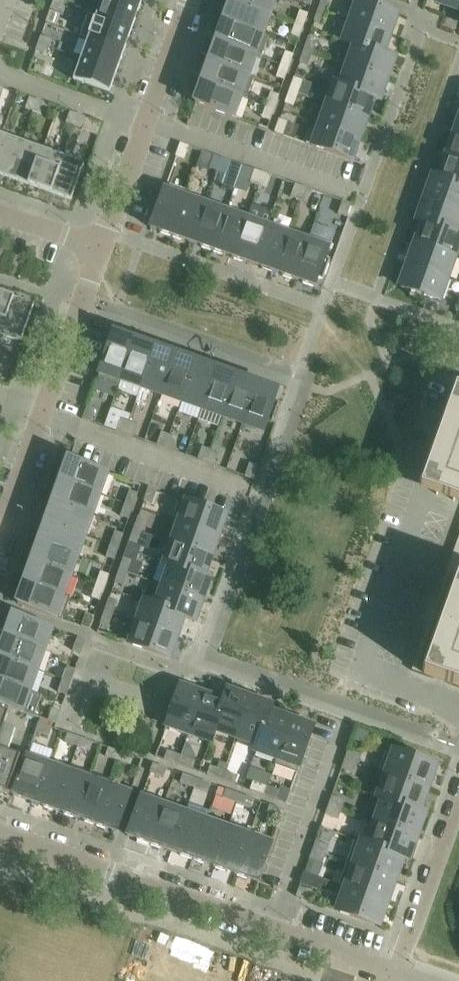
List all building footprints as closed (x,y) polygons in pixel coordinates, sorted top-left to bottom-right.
[(139,11),(107,0),(102,0),(96,18),(88,15),(88,16),(132,32),(139,11)] [(143,0),(107,0),(139,11),(143,0)] [(231,3),(269,16),(274,0),(232,0),(231,3)] [(319,11),(327,14),(331,1),(328,0),(322,0),(319,11)] [(447,7),(458,11),(458,0),(450,0),(447,7)] [(389,36),(397,14),(359,1),(352,23),(389,36)] [(269,16),(231,3),(224,23),(269,39),(269,38),(262,35),(269,16)] [(61,15),(64,8),(53,4),(50,11),(61,15)] [(322,26),(327,14),(319,11),(314,23),(322,26)] [(300,13),(295,26),(304,28),(308,16),(300,13)] [(124,52),(132,32),(88,16),(80,37),(124,52)] [(269,39),(224,23),(216,43),(262,59),(269,39)] [(383,55),(389,36),(352,23),(345,43),(393,60),(394,59),(383,55)] [(299,41),(304,28),(295,26),(291,38),(299,41)] [(52,41),(41,37),(38,45),(49,49),(52,41)] [(117,73),(124,52),(80,37),(80,38),(87,41),(81,60),(117,73)] [(309,39),(304,52),(312,55),(317,42),(309,39)] [(262,59),(216,43),(209,64),(254,80),(255,79),(247,76),(254,58),(261,61),(262,59)] [(386,81),(393,60),(345,43),(344,44),(348,45),(341,65),(386,81)] [(47,56),(49,49),(38,45),(35,52),(47,56)] [(308,67),(312,55),(304,52),(300,64),(308,67)] [(285,54),(281,66),(289,69),(294,57),(285,54)] [(110,94),(117,73),(81,60),(73,81),(110,94)] [(254,80),(209,64),(202,84),(247,100),(254,80)] [(379,101),(386,81),(341,65),(341,66),(348,68),(342,87),(336,85),(336,86),(379,101)] [(285,82),(289,69),(281,66),(277,79),(285,82)] [(294,80),(290,92),(298,95),(302,83),(294,80)] [(247,100),(202,84),(194,105),(232,119),(239,99),(247,101),(247,100)] [(379,102),(379,101),(336,86),(329,106),(366,119),(373,100),(379,102)] [(293,108),(298,95),(290,92),(285,105),(293,108)] [(271,94),(267,107),(275,110),(279,97),(271,94)] [(33,112),(37,101),(29,98),(25,110),(33,112)] [(44,104),(37,101),(33,112),(40,115),(44,104)] [(359,140),(366,119),(329,106),(321,126),(359,140)] [(270,123),(275,110),(267,107),(262,120),(270,123)] [(73,127),(77,115),(70,113),(66,124),(73,127)] [(85,118),(77,115),(73,127),(81,129),(85,118)] [(275,134),(283,137),(288,124),(279,121),(275,134)] [(351,161),(359,140),(321,126),(314,148),(351,161)] [(22,144),(1,137),(0,140),(0,177),(9,180),(22,144)] [(455,138),(447,159),(458,163),(458,139),(455,138)] [(29,187),(42,151),(22,144),(9,180),(29,187)] [(184,161),(189,148),(180,145),(176,158),(184,161)] [(49,195),(62,158),(42,151),(29,187),(49,195)] [(218,173),(222,160),(214,157),(210,170),(218,173)] [(84,166),(62,158),(49,195),(71,202),(84,166)] [(447,159),(440,180),(434,178),(434,179),(458,187),(458,163),(447,159)] [(226,187),(234,165),(222,160),(218,173),(215,183),(226,187)] [(258,187),(263,175),(255,172),(250,185),(258,187)] [(271,177),(263,175),(258,187),(267,190),(271,177)] [(434,179),(426,200),(458,212),(458,187),(434,179)] [(172,238),(188,193),(166,185),(150,230),(172,238)] [(299,202),(304,189),(296,186),(291,199),(299,202)] [(307,205),(312,192),(304,189),(299,202),(307,205)] [(192,245),(205,208),(186,201),(189,193),(188,193),(172,238),(192,245)] [(426,200),(419,222),(458,236),(458,235),(457,234),(458,227),(458,212),(426,200)] [(351,206),(343,203),(338,216),(347,219),(351,206)] [(212,252),(226,215),(205,208),(192,245),(212,252)] [(233,260),(246,222),(226,215),(212,252),(233,260)] [(253,267),(266,229),(246,222),(233,260),(253,267)] [(458,245),(458,236),(419,222),(418,223),(425,225),(417,245),(454,259),(458,245)] [(273,274),(287,236),(266,229),(253,267),(273,274)] [(294,281),(310,236),(309,236),(306,243),(287,236),(273,274),(294,281)] [(331,244),(310,236),(294,281),(315,289),(319,279),(323,281),(330,261),(326,260),(331,244)] [(447,280),(454,259),(417,245),(409,267),(447,280)] [(439,302),(447,280),(409,267),(401,289),(412,293),(410,298),(426,303),(428,299),(439,302)] [(12,300),(0,295),(0,334),(12,300)] [(12,300),(0,334),(0,336),(21,343),(34,307),(12,300)] [(118,388),(134,343),(113,335),(97,380),(118,388)] [(141,388),(155,350),(134,343),(118,388),(119,388),(122,381),(141,388)] [(162,395),(175,357),(155,350),(141,388),(162,395)] [(182,402),(195,365),(175,357),(162,395),(182,402)] [(202,409),(216,372),(195,365),(182,402),(202,409)] [(223,417),(236,379),(216,372),(202,409),(223,417)] [(243,424),(256,386),(236,379),(223,417),(243,424)] [(278,394),(256,386),(243,424),(264,431),(267,423),(272,425),(276,415),(271,413),(278,394)] [(456,391),(421,491),(458,504),(458,392),(456,391)] [(83,420),(91,423),(96,411),(87,408),(83,420)] [(124,435),(129,422),(121,420),(116,432),(124,435)] [(137,425),(129,422),(124,435),(132,438),(137,425)] [(165,450),(170,437),(162,434),(157,447),(165,450)] [(178,440),(170,437),(165,450),(173,453),(178,440)] [(206,464),(210,451),(202,448),(198,461),(206,464)] [(219,454),(210,451),(206,464),(214,467),(219,454)] [(106,474),(70,461),(68,461),(61,482),(98,496),(106,474)] [(250,465),(245,478),(253,481),(258,468),(250,465)] [(91,516),(98,496),(61,482),(54,503),(91,516)] [(152,505),(157,492),(149,489),(144,502),(152,505)] [(130,492),(125,505),(134,508),(138,495),(130,492)] [(180,500),(172,522),(218,538),(225,516),(180,500)] [(91,516),(54,503),(46,523),(84,536),(91,516)] [(129,521),(134,508),(125,505),(121,518),(129,521)] [(147,521),(138,518),(134,531),(142,534),(147,521)] [(210,558),(218,538),(172,522),(172,523),(180,526),(173,545),(210,558)] [(84,536),(46,523),(39,543),(77,557),(84,536)] [(138,547),(142,534),(134,531),(129,544),(138,547)] [(115,533),(111,546),(119,549),(124,536),(115,533)] [(447,572),(458,576),(458,539),(447,572)] [(70,577),(77,557),(39,543),(32,564),(70,577)] [(203,577),(210,558),(173,545),(166,565),(209,581),(209,580),(203,577)] [(115,561),(119,549),(111,546),(106,558),(115,561)] [(124,559),(119,572),(128,575),(132,562),(124,559)] [(63,596),(70,577),(32,564),(25,584),(70,600),(70,599),(63,596)] [(202,601),(209,581),(166,565),(165,566),(171,568),(164,586),(157,584),(156,585),(202,601)] [(123,587),(128,575),(119,572),(115,584),(123,587)] [(447,572),(412,672),(458,689),(458,576),(447,572)] [(109,577),(101,574),(96,586),(105,589),(109,577)] [(70,600),(25,584),(17,605),(62,621),(70,600)] [(194,621),(202,601),(156,585),(150,604),(146,603),(145,604),(194,621)] [(100,602),(105,589),(96,586),(92,599),(100,602)] [(118,603),(109,600),(105,612),(113,615),(118,603)] [(194,622),(194,621),(145,604),(138,624),(176,638),(183,618),(194,622)] [(109,628),(113,615),(105,612),(100,625),(109,628)] [(90,631),(94,618),(86,615),(81,628),(90,631)] [(13,617),(5,638),(43,651),(51,630),(13,617)] [(168,659),(176,638),(138,624),(131,646),(168,659)] [(5,638),(0,653),(0,659),(36,672),(43,651),(5,638)] [(73,652),(81,655),(86,642),(77,640),(73,652)] [(36,672),(0,659),(0,682),(29,692),(36,672)] [(67,669),(63,681),(71,684),(75,671),(67,669)] [(66,697),(71,684),(63,681),(58,694),(66,697)] [(0,682),(0,706),(9,709),(21,713),(29,692),(0,682)] [(189,734),(203,697),(180,689),(167,726),(189,734)] [(211,742),(228,693),(227,693),(223,704),(203,697),(189,734),(211,742)] [(236,738),(250,701),(228,693),(211,742),(212,742),(216,731),(236,738)] [(256,752),(271,708),(250,701),(236,738),(257,746),(255,751),(256,752)] [(4,726),(8,715),(7,715),(9,709),(0,706),(0,793),(7,795),(13,797),(26,761),(14,757),(14,756),(7,754),(15,730),(4,726)] [(275,767),(291,722),(270,714),(272,709),(271,708),(256,752),(276,759),(274,766),(275,767)] [(56,726),(61,713),(52,710),(48,723),(56,726)] [(313,730),(291,722),(275,767),(297,775),(313,730)] [(48,738),(51,729),(39,725),(36,733),(48,738)] [(77,748),(80,740),(68,735),(65,743),(77,748)] [(93,744),(80,740),(77,748),(90,752),(93,744)] [(118,762),(121,754),(108,749),(106,758),(118,762)] [(387,750),(379,773),(427,790),(435,767),(423,763),(425,758),(409,752),(407,757),(387,750)] [(178,766),(181,757),(167,753),(164,761),(178,766)] [(348,753),(345,761),(358,766),(361,757),(348,753)] [(134,758),(121,754),(118,762),(131,767),(134,758)] [(195,762),(181,757),(178,766),(192,771),(195,762)] [(34,805),(47,768),(26,760),(26,761),(13,797),(13,798),(34,805)] [(354,775),(358,766),(345,761),(342,770),(354,775)] [(164,778),(167,770),(153,765),(150,774),(164,778)] [(54,812),(68,775),(47,768),(34,805),(54,812)] [(221,781),(224,773),(210,768),(207,776),(221,781)] [(238,778),(224,773),(221,781),(235,786),(238,778)] [(419,812),(427,790),(379,773),(371,796),(424,815),(425,814),(419,812)] [(75,820),(88,782),(68,775),(54,812),(75,820)] [(194,789),(197,781),(183,776),(180,784),(194,789)] [(208,794),(211,786),(197,781),(194,789),(208,794)] [(96,827),(109,789),(88,782),(75,820),(96,827)] [(264,796),(267,788),(253,783),(250,791),(264,796)] [(281,793),(267,788),(264,796),(278,801),(281,793)] [(117,834),(130,797),(109,789),(96,827),(117,834)] [(237,804),(240,796),(226,791),(223,800),(237,804)] [(254,801),(240,796),(237,804),(251,809),(254,801)] [(416,838),(424,815),(371,796),(371,797),(384,802),(376,823),(416,838)] [(332,798),(329,807),(342,811),(345,802),(332,798)] [(150,846),(163,808),(141,800),(127,838),(150,846)] [(284,812),(270,807),(267,815),(281,820),(284,812)] [(338,820),(342,811),(329,807),(326,816),(338,820)] [(171,854),(184,816),(163,808),(150,846),(171,854)] [(192,861),(206,824),(184,816),(171,854),(192,861)] [(409,860),(416,838),(376,823),(369,845),(355,840),(355,841),(409,860)] [(214,869),(228,831),(206,824),(192,861),(214,869)] [(236,876),(249,839),(228,831),(214,869),(236,876)] [(271,847),(249,839),(236,876),(258,884),(271,847)] [(408,861),(409,860),(355,841),(347,864),(395,881),(402,859),(408,861)] [(316,843),(313,852),(326,856),(329,848),(316,843)] [(322,865),(326,856),(313,852),(310,861),(322,865)] [(387,903),(395,881),(347,864),(339,887),(387,903)] [(378,927),(387,903),(339,887),(339,888),(346,890),(338,913),(378,927)] [(312,894),(300,889),(296,898),(309,903),(312,894)]
